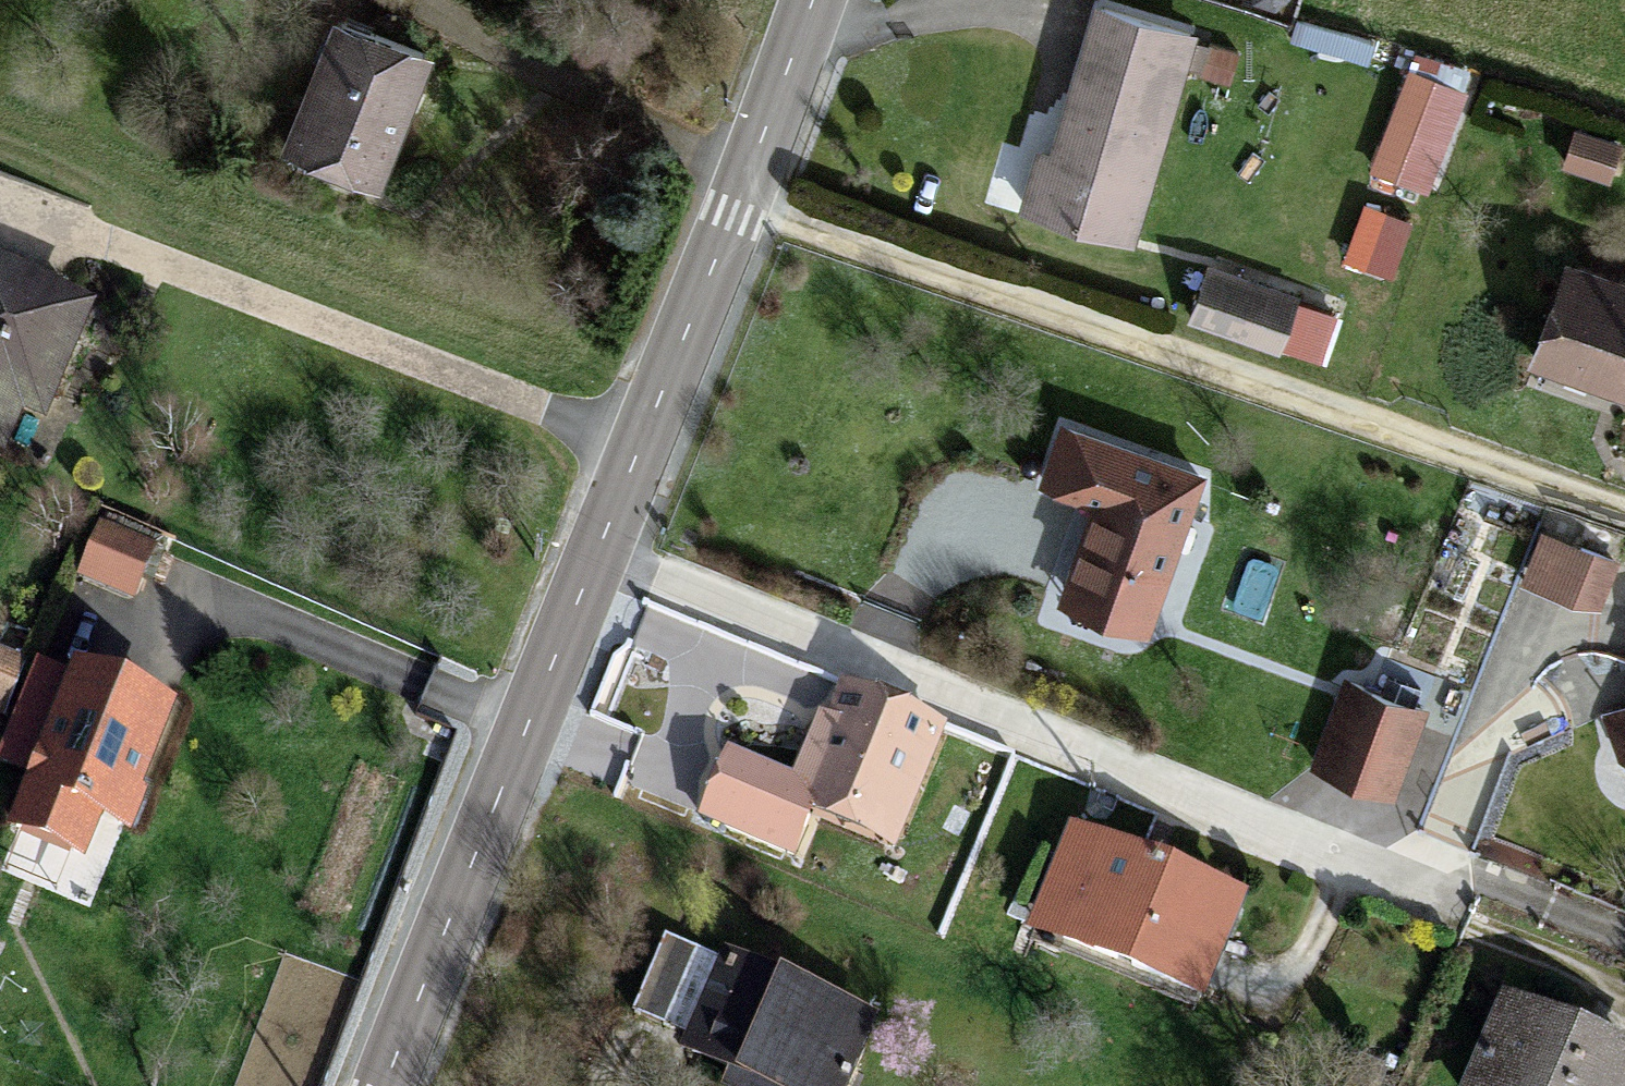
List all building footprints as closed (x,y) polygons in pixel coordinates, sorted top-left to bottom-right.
[(1181,64),(1190,33),(1102,7),(1067,125),(1077,128),(1068,161),(1041,154),(1025,207),(1130,236),(1181,64)] [(288,146),(375,180),(392,136),(384,133),(399,95),(408,99),(425,54),(338,20),(288,146)] [(1181,64),(1198,69),(1205,43),(1189,37),(1181,64)] [(1209,43),(1200,75),(1230,83),(1239,52),(1209,43)] [(1431,193),(1475,74),(1413,51),(1369,170),(1431,193)] [(384,133),(392,136),(408,99),(399,95),(384,133)] [(1563,167),(1615,182),(1624,148),(1624,139),(1576,124),(1563,167)] [(1364,200),(1341,260),(1392,279),(1414,219),(1364,200)] [(1567,266),(1539,349),(1624,378),(1624,286),(1567,266)] [(1294,299),(1210,270),(1194,314),(1277,344),(1294,299)] [(1,444),(20,402),(28,384),(48,394),(83,311),(0,275),(0,444),(1,444)] [(41,411),(48,394),(28,384),(20,402),(41,411)] [(1068,585),(1150,613),(1199,473),(1064,426),(1045,481),(1098,499),(1068,585)] [(131,595),(150,549),(99,528),(81,574),(131,595)] [(1522,579),(1562,594),(1582,547),(1541,532),(1522,579)] [(1607,557),(1582,547),(1562,594),(1569,598),(1579,600),(1589,602),(1607,557)] [(1607,557),(1589,602),(1597,604),(1615,560),(1607,557)] [(1145,625),(1150,613),(1068,585),(1064,597),(1145,625)] [(21,666),(0,657),(0,709),(3,711),(21,666)] [(79,675),(16,826),(80,853),(97,814),(109,786),(132,796),(168,713),(79,675)] [(1423,709),(1346,681),(1316,762),(1393,790),(1423,709)] [(843,689),(829,723),(820,719),(785,802),(805,811),(810,800),(896,836),(940,728),(843,689)] [(1622,752),(1624,760),(1624,708),(1607,715),(1622,752)] [(701,814),(791,853),(807,816),(775,802),(785,778),(727,754),(701,814)] [(109,786),(97,814),(122,824),(132,796),(109,786)] [(892,847),(896,836),(810,800),(805,811),(892,847)] [(1065,936),(1101,850),(1075,839),(1039,925),(1065,936)] [(1101,850),(1065,936),(1064,940),(1202,996),(1240,904),(1163,874),(1168,863),(1141,852),(1137,863),(1102,848),(1101,850)] [(865,1021),(728,962),(728,963),(665,936),(633,1010),(667,1025),(678,1000),(706,1013),(695,1037),(691,1048),(735,1067),(778,1085),(838,1085),(865,1021)] [(667,1025),(695,1037),(706,1013),(678,1000),(667,1025)] [(1508,1013),(1477,1085),(1624,1085),(1624,1061),(1508,1013)] [(1385,1069),(1359,1058),(1348,1085),(1378,1085),(1385,1069)] [(738,1085),(778,1085),(735,1067),(729,1082),(738,1085)]
